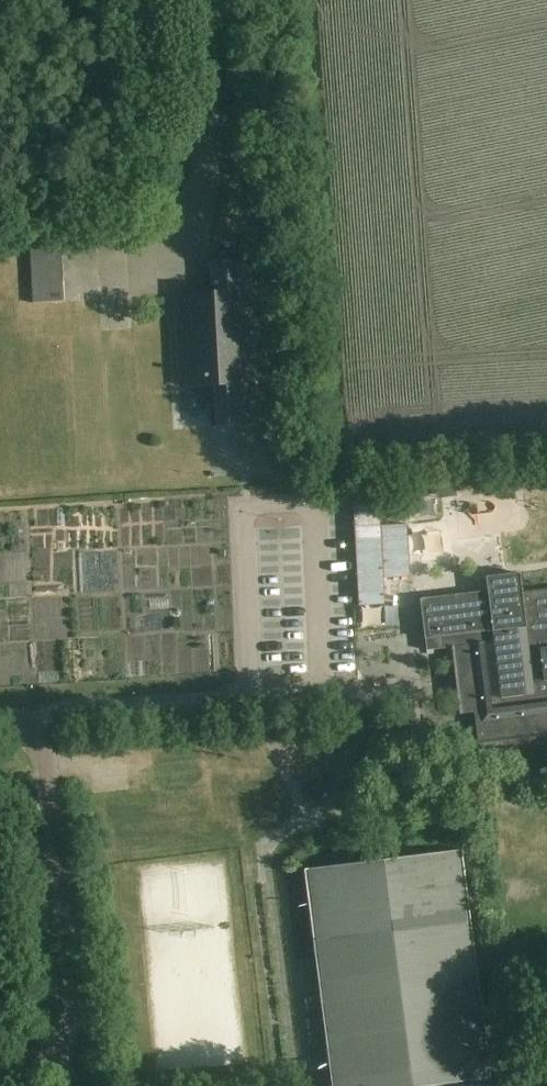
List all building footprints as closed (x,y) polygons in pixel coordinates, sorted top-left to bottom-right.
[(23,233),(27,303),(58,302),(54,231),(23,233)] [(256,381),(249,258),(212,260),(213,293),(177,295),(182,386),(214,384),(216,426),(258,423),(256,381)] [(269,467),(268,425),(229,427),(230,451),(226,451),(227,470),(243,470),(243,467),(269,467)] [(379,487),(352,489),(353,502),(355,541),(359,606),(386,604),(384,578),(411,576),(408,524),(381,526),(379,487)] [(448,647),(456,715),(474,712),(479,747),(546,739),(546,589),(522,592),(519,572),(486,577),(488,591),(420,599),(427,650),(448,647)] [(462,849),(303,869),(312,939),(331,1085),(489,1085),(488,1079),(490,1078),(470,919),(471,919),(462,849)]
